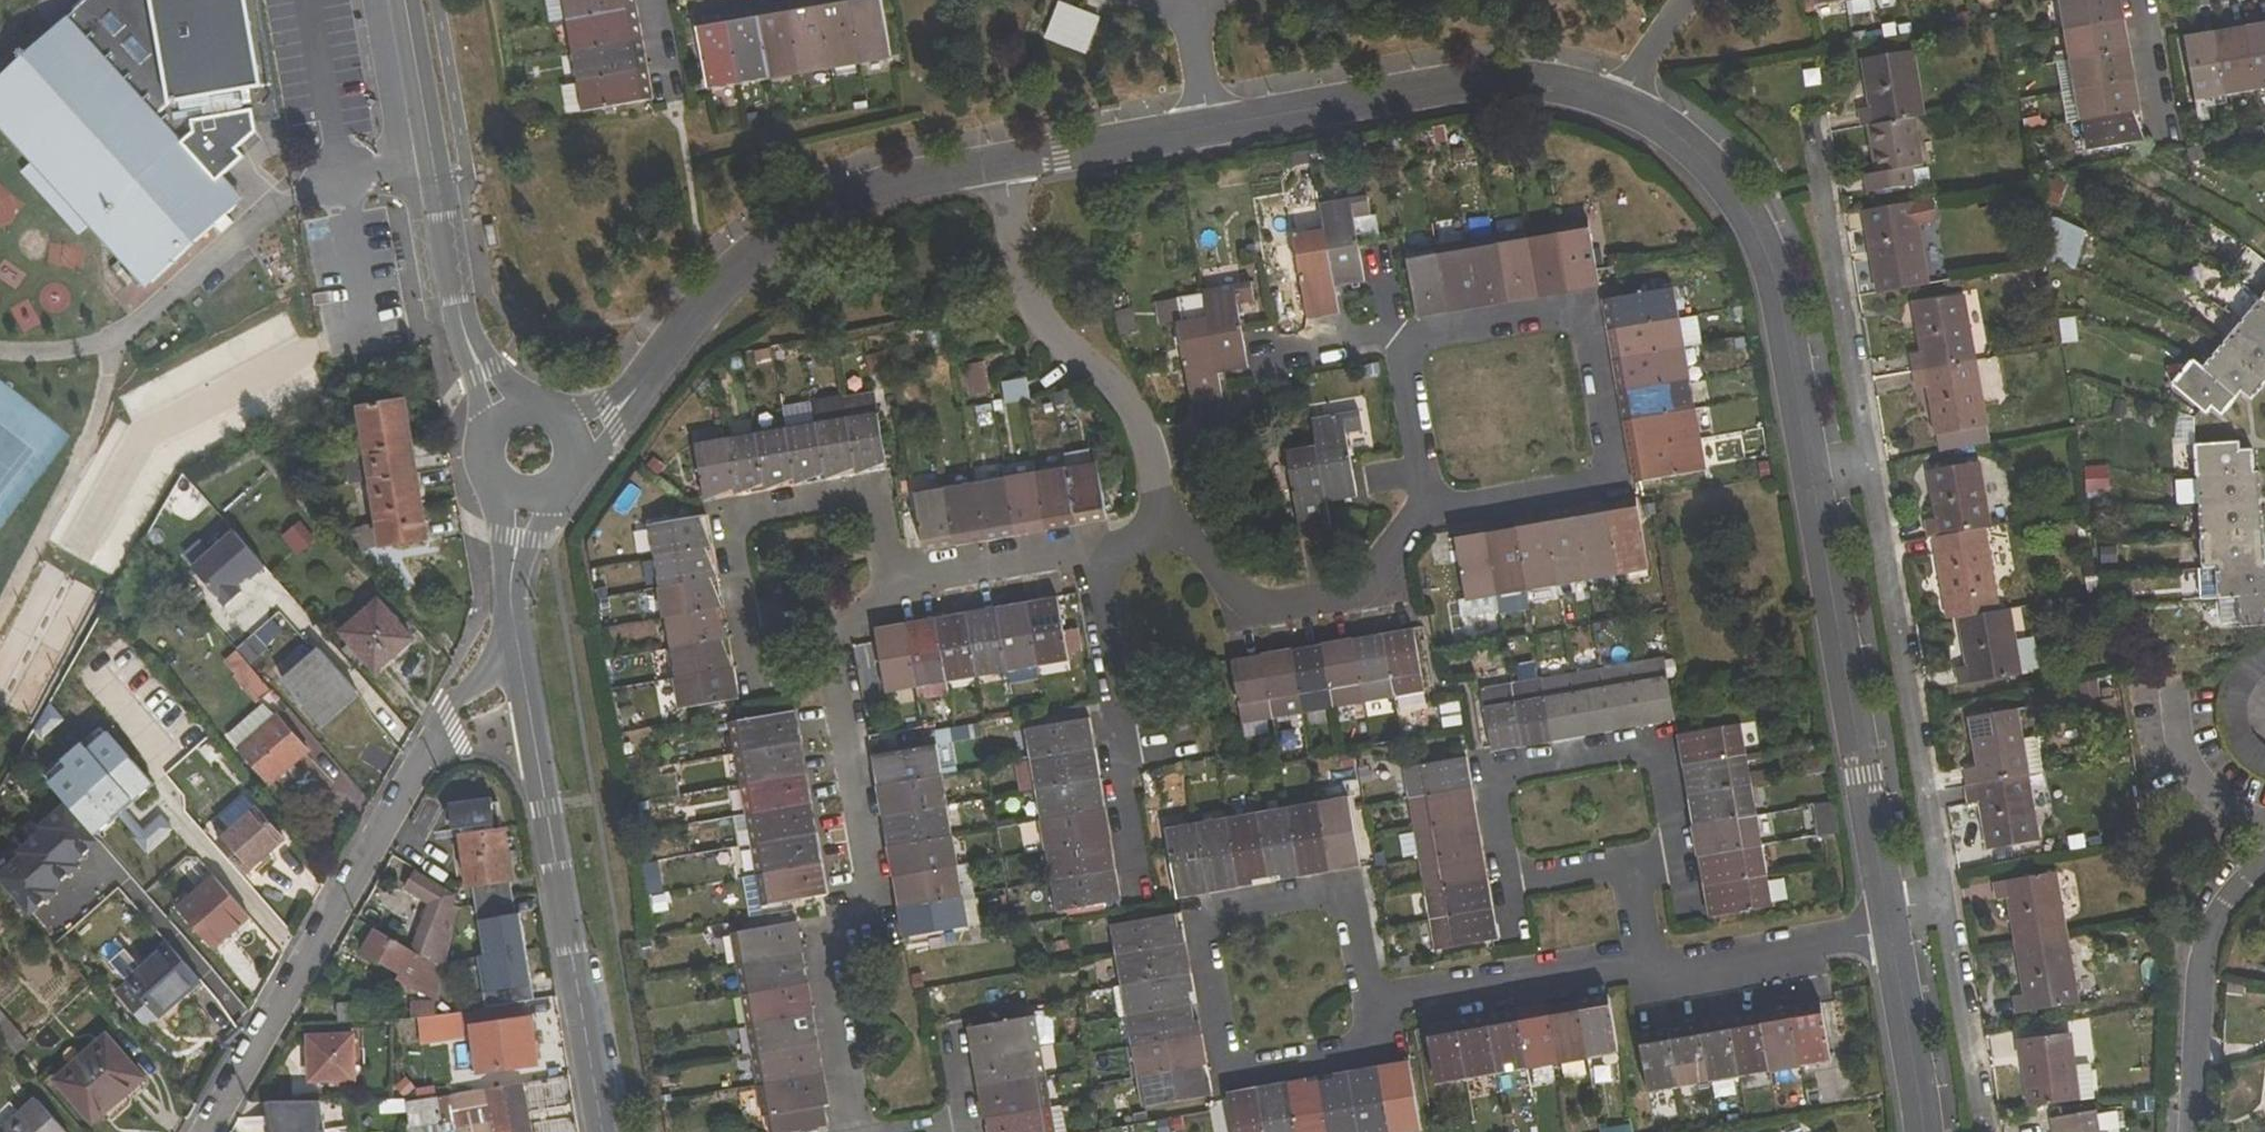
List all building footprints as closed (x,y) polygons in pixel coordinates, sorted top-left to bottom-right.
[(550,24),(568,21),(634,9),(639,8),(638,0),(546,0),(550,24)] [(831,67),(819,1),(819,0),(800,0),(801,4),(789,6),(800,73),(831,67)] [(819,1),(831,67),(861,62),(850,0),(823,0),(819,1)] [(881,0),(850,0),(861,62),(891,56),(881,0)] [(2067,29),(2117,20),(2123,19),(2116,0),(2062,0),(2067,29)] [(769,78),(800,73),(789,6),(788,1),(768,5),(769,9),(758,11),(769,78)] [(1100,20),(1058,4),(1044,37),(1086,53),(1100,20)] [(739,83),(769,78),(758,11),(757,7),(739,10),(740,14),(728,16),(739,83)] [(568,21),(574,52),(639,41),(645,40),(641,21),(636,21),(634,9),(568,21)] [(709,88),(739,83),(728,16),(727,12),(707,15),(708,20),(698,21),(709,88)] [(39,153),(21,170),(79,235),(98,218),(155,281),(236,206),(66,18),(0,78),(0,110),(39,153)] [(2067,29),(2072,60),(2123,51),(2128,50),(2126,35),(2122,36),(2117,20),(2067,29)] [(2246,34),(2255,87),(2264,85),(2264,22),(2260,23),(2262,31),(2246,34)] [(2225,92),(2255,87),(2246,34),(2244,25),(2228,28),(2230,37),(2216,39),(2225,92)] [(2200,33),(2202,42),(2185,45),(2194,97),(2225,92),(2216,39),(2214,31),(2200,33)] [(574,52),(579,83),(645,71),(650,70),(646,50),(641,50),(639,41),(574,52)] [(1859,108),(1862,127),(1868,126),(1914,118),(1923,116),(1912,50),(1861,59),(1869,107),(1859,108)] [(2072,60),(2078,91),(2127,83),(2134,81),(2123,51),(2072,60)] [(650,102),(655,101),(651,81),(646,82),(645,71),(579,83),(584,113),(650,102)] [(584,113),(579,83),(557,87),(563,117),(584,113)] [(2078,91),(2083,121),(2133,112),(2139,112),(2136,96),(2133,97),(2127,83),(2078,91)] [(2083,121),(2088,151),(2138,142),(2144,141),(2133,112),(2083,121)] [(1876,173),(1865,175),(1867,192),(1914,184),(1911,167),(1922,165),(1914,118),(1868,126),(1876,173)] [(1354,255),(1353,247),(1359,246),(1354,219),(1370,216),(1366,196),(1319,204),(1324,231),(1334,288),(1365,282),(1361,254),(1354,255)] [(1863,211),(1877,293),(1929,285),(1913,203),(1863,211)] [(1587,221),(1557,226),(1569,286),(1569,290),(1588,286),(1587,283),(1598,281),(1598,279),(1587,221)] [(2074,267),(2082,236),(2057,224),(2056,259),(2074,267)] [(1557,226),(1527,231),(1538,291),(1539,295),(1558,292),(1557,288),(1569,286),(1557,226)] [(1324,231),(1295,235),(1308,319),(1339,314),(1334,288),(1324,231)] [(1527,231),(1496,237),(1507,297),(1508,301),(1526,297),(1525,294),(1538,291),(1527,231)] [(1496,237),(1465,242),(1476,302),(1477,306),(1496,303),(1495,299),(1507,297),(1496,237)] [(395,240),(399,263),(407,262),(403,239),(395,240)] [(1464,304),(1476,302),(1465,242),(1465,240),(1434,245),(1435,248),(1446,308),(1446,311),(1465,308),(1464,304)] [(1434,310),(1446,308),(1435,248),(1404,253),(1416,317),(1435,313),(1434,310)] [(278,267),(284,277),(289,274),(283,263),(278,267)] [(2247,282),(2264,295),(2264,265),(2263,263),(2247,282)] [(1245,340),(1239,341),(1238,332),(1243,331),(1238,305),(1255,302),(1251,282),(1204,290),(1204,294),(1218,372),(1249,367),(1245,340)] [(1671,287),(1624,296),(1608,298),(1601,300),(1604,319),(1609,318),(1611,330),(1676,318),(1671,287)] [(1177,321),(1192,405),(1222,400),(1218,372),(1204,294),(1180,299),(1184,320),(1177,321)] [(1921,351),(1910,353),(1913,372),(1975,361),(1964,297),(1912,305),(1921,351)] [(2263,300),(2243,323),(2264,341),(2264,301),(2263,300)] [(1614,348),(1616,359),(1681,348),(1676,318),(1611,330),(1606,331),(1609,349),(1614,348)] [(2243,323),(2223,346),(2264,381),(2264,382),(2264,341),(2243,323)] [(2251,398),(2264,381),(2223,346),(2203,369),(2235,396),(2241,390),(2251,398)] [(1687,379),(1681,348),(1616,359),(1611,360),(1614,379),(1619,378),(1621,391),(1687,379)] [(970,391),(990,387),(984,358),(964,362),(970,391)] [(1929,386),(1940,451),(1990,442),(1975,361),(1913,372),(1916,388),(1929,386)] [(2203,369),(2193,362),(2174,385),(2193,401),(2206,412),(2212,405),(2220,413),(2235,396),(2203,369)] [(1007,404),(1026,401),(1029,400),(1029,398),(1026,382),(1026,379),(1003,383),(1007,404)] [(1624,410),(1626,422),(1693,410),(1687,379),(1621,391),(1616,391),(1620,411),(1624,410)] [(874,393),(843,398),(847,419),(878,413),(874,393)] [(359,407),(365,447),(345,450),(351,484),(370,481),(378,530),(355,534),(363,550),(429,539),(407,399),(359,407)] [(1629,440),(1631,451),(1698,440),(1693,410),(1626,422),(1622,422),(1625,441),(1629,440)] [(1359,411),(1312,420),(1316,445),(1326,503),(1357,497),(1352,468),(1351,461),(1346,434),(1362,432),(1359,411)] [(878,413),(847,419),(855,467),(857,476),(887,462),(878,413)] [(847,419),(817,424),(826,472),(827,481),(855,467),(847,419)] [(817,424),(786,430),(794,478),(796,486),(826,472),(817,424)] [(786,430),(755,435),(763,484),(765,491),(794,478),(786,430)] [(755,435),(724,441),(733,489),(734,497),(763,484),(755,435)] [(1631,451),(1627,452),(1630,471),(1634,470),(1636,481),(1640,481),(1703,470),(1698,440),(1631,451)] [(733,489),(724,441),(694,446),(704,497),(704,502),(733,489)] [(2196,445),(2197,475),(2251,471),(2250,449),(2237,450),(2237,443),(2196,445)] [(1286,450),(1300,535),(1331,529),(1326,503),(1316,445),(1286,450)] [(2179,447),(2181,474),(2197,475),(2196,445),(2179,447)] [(1924,520),(1928,538),(1934,537),(1983,528),(1990,527),(1978,460),(1926,470),(1935,518),(1924,520)] [(1771,477),(1768,461),(1758,462),(1761,479),(1771,477)] [(1098,463),(1068,469),(1076,518),(1078,526),(1107,514),(1098,463)] [(1068,469),(1038,474),(1047,523),(1048,531),(1076,518),(1068,469)] [(2257,471),(2251,471),(2197,475),(2198,478),(2199,502),(2199,506),(2260,502),(2257,471)] [(142,543),(156,559),(212,504),(184,473),(142,543)] [(1038,474),(1007,480),(1015,529),(1016,536),(1047,523),(1038,474)] [(2175,480),(2177,504),(2199,502),(2198,478),(2175,480)] [(1007,480),(976,485),(984,534),(986,541),(1015,529),(1007,480)] [(976,485),(946,490),(954,540),(955,546),(984,534),(976,485)] [(925,552),(954,540),(946,490),(915,496),(924,546),(925,552)] [(1618,503),(1607,505),(1618,571),(1648,566),(1636,502),(1635,496),(1618,499),(1618,503)] [(1587,508),(1577,510),(1589,576),(1618,571),(1607,505),(1606,501),(1587,504),(1587,508)] [(2201,537),(2262,533),(2260,502),(2199,506),(2201,537)] [(1558,513),(1546,515),(1557,582),(1589,576),(1577,510),(1576,506),(1557,510),(1558,513)] [(1526,588),(1557,582),(1546,515),(1545,512),(1526,515),(1527,518),(1514,520),(1526,588)] [(1497,523),(1484,525),(1496,593),(1526,588),(1514,520),(1514,517),(1497,520),(1497,523)] [(651,527),(656,557),(707,549),(714,548),(712,532),(707,533),(701,518),(651,527)] [(1466,599),(1496,593),(1484,525),(1484,523),(1467,526),(1467,528),(1454,530),(1466,599)] [(1934,537),(1947,619),(1958,617),(1998,611),(1983,528),(1934,537)] [(232,529),(188,566),(224,607),(242,592),(235,584),(261,563),(232,529)] [(2201,537),(2203,568),(2217,567),(2264,563),(2262,533),(2201,537)] [(656,557),(661,587),(712,578),(719,577),(707,549),(656,557)] [(2220,598),(2239,596),(2264,595),(2264,563),(2217,567),(2220,598)] [(661,587),(666,619),(718,610),(725,609),(712,578),(661,587)] [(2239,596),(2240,626),(2264,624),(2264,595),(2239,596)] [(1045,609),(1030,611),(1038,664),(1069,659),(1059,603),(1058,597),(1043,600),(1045,609)] [(365,659),(376,671),(412,638),(377,600),(341,633),(350,642),(342,649),(357,666),(365,659)] [(1009,669),(1038,664),(1030,611),(1028,603),(1013,605),(1014,614),(1000,616),(1009,669)] [(984,619),(969,622),(977,675),(1009,669),(1000,616),(998,608),(983,610),(984,619)] [(2021,674),(2009,609),(1998,611),(1958,617),(1966,665),(1957,667),(1960,684),(2021,674)] [(666,619),(672,650),(723,641),(730,640),(718,610),(666,619)] [(946,680),(977,675),(969,622),(967,613),(952,616),(953,624),(937,627),(946,680)] [(922,630),(907,632),(916,685),(946,680),(937,627),(936,619),(920,621),(922,630)] [(886,690),(916,685),(907,632),(906,624),(891,626),(892,635),(876,637),(886,690)] [(1385,638),(1396,698),(1398,697),(1425,693),(1415,635),(1413,628),(1400,631),(1401,635),(1385,638)] [(1370,641),(1355,643),(1365,703),(1396,698),(1385,638),(1384,633),(1369,636),(1370,641)] [(1334,708),(1365,703),(1355,643),(1354,639),(1339,641),(1340,646),(1324,649),(1334,708)] [(672,650),(677,680),(728,671),(735,670),(723,641),(672,650)] [(2261,741),(2255,734),(2251,726),(2248,718),(2247,709),(2248,700),(2251,691),(2256,684),(2262,677),(2264,675),(2264,642),(2254,647),(2245,653),(2239,658),(2231,667),(2225,677),(2220,688),(2218,699),(2217,711),(2217,722),(2220,734),(2225,745),(2231,755),(2239,763),(2248,771),(2258,777),(2264,780),(2264,744),(2261,741)] [(1303,714),(1334,708),(1324,649),(1323,644),(1307,647),(1308,652),(1293,654),(1303,714)] [(283,680),(320,720),(354,689),(317,649),(283,680)] [(1275,719),(1303,714),(1293,654),(1292,650),(1277,652),(1278,657),(1262,660),(1273,719),(1275,719)] [(228,660),(260,696),(269,689),(237,652),(228,660)] [(1242,724),(1273,719),(1262,660),(1261,655),(1247,657),(1248,662),(1232,665),(1242,724)] [(1664,656),(1634,662),(1644,721),(1645,726),(1661,723),(1660,719),(1674,716),(1664,656)] [(1634,662),(1604,667),(1615,726),(1629,724),(1644,721),(1634,662)] [(1604,667),(1573,672),(1583,731),(1584,736),(1599,733),(1598,729),(1615,726),(1604,667)] [(740,699),(738,686),(734,686),(728,671),(677,680),(682,709),(734,700),(740,699)] [(1573,672),(1541,677),(1552,737),(1552,741),(1568,739),(1567,734),(1583,731),(1573,672)] [(1541,677),(1511,682),(1522,742),(1522,747),(1537,744),(1536,739),(1552,737),(1541,677)] [(1505,744),(1522,742),(1511,682),(1481,687),(1492,748),(1492,752),(1506,749),(1505,744)] [(1427,703),(1425,693),(1398,697),(1400,708),(1427,703)] [(1967,718),(1975,766),(1964,768),(1966,785),(2027,774),(2018,709),(1967,718)] [(732,722),(738,753),(798,743),(801,743),(798,721),(795,722),(793,712),(732,722)] [(1277,730),(1305,726),(1303,714),(1275,719),(1277,730)] [(276,715),(240,748),(271,784),(308,751),(276,715)] [(1028,728),(1034,759),(1087,750),(1095,748),(1092,732),(1084,734),(1082,719),(1028,728)] [(105,720),(87,735),(133,790),(136,793),(155,777),(105,720)] [(1683,748),(1686,764),(1747,754),(1742,723),(1683,733),(1676,734),(1679,749),(1683,748)] [(84,732),(63,750),(67,754),(112,807),(133,790),(87,735),(84,732)] [(800,754),(798,743),(738,753),(743,784),(803,774),(807,773),(803,753),(800,754)] [(884,770),(887,785),(940,775),(935,745),(873,756),(875,771),(884,770)] [(1034,759),(1039,789),(1093,780),(1100,778),(1098,762),(1090,764),(1087,750),(1034,759)] [(67,754),(47,771),(97,829),(116,812),(112,807),(67,754)] [(1688,778),(1691,794),(1752,784),(1747,754),(1686,764),(1681,765),(1684,779),(1688,778)] [(1403,768),(1408,799),(1468,788),(1472,787),(1470,771),(1465,772),(1463,757),(1403,768)] [(1031,758),(1015,761),(1019,788),(1035,786),(1031,758)] [(743,784),(748,814),(808,804),(812,803),(808,783),(805,783),(803,774),(743,784)] [(1988,848),(2039,839),(2027,774),(1966,785),(1969,803),(1981,801),(1988,848)] [(940,775),(887,785),(878,786),(880,801),(889,800),(892,815),(945,806),(940,775)] [(1039,789),(1044,820),(1098,810),(1106,809),(1103,793),(1095,795),(1093,780),(1039,789)] [(1693,808),(1696,825),(1757,815),(1752,784),(1691,794),(1687,795),(1689,809),(1693,808)] [(1408,799),(1413,828),(1473,817),(1478,817),(1475,803),(1471,804),(1468,788),(1408,799)] [(462,823),(471,886),(475,885),(486,958),(480,959),(487,1008),(494,1006),(536,1000),(521,913),(515,914),(499,802),(494,803),(493,796),(454,802),(457,824),(462,823)] [(1350,800),(1319,805),(1329,866),(1331,873),(1347,870),(1346,862),(1361,859),(1350,800)] [(44,831),(74,864),(100,842),(65,803),(39,825),(44,831)] [(810,815),(808,804),(748,814),(753,846),(813,836),(818,835),(814,814),(810,815)] [(1319,805),(1289,810),(1300,870),(1301,874),(1316,872),(1316,868),(1329,866),(1319,805)] [(894,831),(897,846),(950,837),(945,806),(892,815),(883,817),(886,832),(894,831)] [(258,807),(221,841),(248,874),(286,840),(258,807)] [(1044,820),(1050,851),(1104,842),(1111,840),(1108,824),(1101,825),(1098,810),(1044,820)] [(1289,810),(1258,816),(1268,876),(1268,878),(1284,876),(1284,874),(1300,870),(1289,810)] [(1763,846),(1757,815),(1696,825),(1692,826),(1694,841),(1699,840),(1701,857),(1763,846)] [(1226,821),(1238,881),(1239,888),(1254,886),(1253,879),(1268,876),(1258,816),(1226,821)] [(1413,828),(1419,860),(1479,849),(1484,848),(1481,833),(1476,833),(1473,817),(1413,828)] [(1196,826),(1207,886),(1208,891),(1224,888),(1223,884),(1238,881),(1226,821),(1196,826)] [(1193,888),(1207,886),(1196,826),(1167,831),(1178,894),(1179,899),(1194,896),(1193,888)] [(22,856),(52,890),(77,868),(74,864),(44,831),(19,853),(22,856)] [(753,846),(759,876),(818,865),(823,865),(819,845),(815,845),(813,836),(753,846)] [(950,837),(897,846),(888,847),(891,863),(900,862),(903,878),(955,868),(950,837)] [(1050,851),(1055,881),(1109,871),(1117,870),(1114,854),(1106,856),(1104,842),(1050,851)] [(1704,871),(1707,887),(1768,876),(1763,846),(1701,857),(1697,858),(1699,872),(1704,871)] [(1419,860),(1425,892),(1485,881),(1490,880),(1487,864),(1482,865),(1479,849),(1419,860)] [(443,862),(427,854),(420,867),(436,875),(443,862)] [(28,917),(55,893),(52,890),(22,856),(0,877),(0,885),(28,917)] [(820,876),(818,865),(759,876),(764,906),(821,896),(828,895),(825,875),(820,876)] [(955,868),(960,898),(975,896),(970,866),(955,868)] [(905,892),(908,908),(960,898),(955,868),(903,878),(894,879),(896,893),(905,892)] [(417,871),(406,890),(429,905),(414,945),(432,952),(449,906),(455,908),(457,894),(417,871)] [(1112,887),(1109,871),(1055,881),(1060,911),(1117,901),(1122,900),(1119,885),(1112,887)] [(2016,945),(2066,937),(2054,871),(1994,882),(1997,900),(2007,898),(2016,945)] [(214,950),(249,917),(213,875),(178,908),(214,950)] [(1709,902),(1712,917),(1773,907),(1768,876),(1707,887),(1702,887),(1704,903),(1709,902)] [(1425,892),(1430,921),(1490,910),(1495,910),(1492,895),(1487,896),(1485,881),(1425,892)] [(975,896),(960,898),(965,928),(981,925),(975,896)] [(965,928),(960,898),(908,908),(899,910),(902,924),(910,923),(913,937),(965,928)] [(1494,941),(1500,940),(1498,924),(1493,925),(1490,910),(1430,921),(1435,951),(1494,941)] [(1115,924),(1120,954),(1182,943),(1187,942),(1184,927),(1177,929),(1175,913),(1115,924)] [(733,934),(739,964),(799,954),(803,953),(799,932),(795,933),(794,923),(733,934)] [(360,948),(404,975),(416,953),(372,927),(360,948)] [(2013,995),(2016,1013),(2078,1003),(2066,937),(2016,945),(2024,993),(2013,995)] [(1120,954),(1126,985),(1187,975),(1189,974),(1187,958),(1184,959),(1182,943),(1120,954)] [(125,949),(111,962),(128,981),(116,992),(148,1027),(200,979),(169,944),(142,969),(125,949)] [(739,964),(744,994),(804,984),(808,983),(804,963),(800,963),(799,954),(739,964)] [(444,972),(417,965),(411,987),(439,995),(444,972)] [(1126,985),(1131,1016),(1192,1005),(1194,1004),(1191,989),(1189,989),(1187,975),(1126,985)] [(744,994),(749,1025),(809,1015),(813,1014),(810,993),(805,993),(804,984),(744,994)] [(1594,999),(1580,1003),(1580,1005),(1589,1055),(1589,1057),(1618,1052),(1618,1050),(1608,993),(1594,996),(1594,999)] [(1551,1010),(1551,1011),(1559,1061),(1559,1062),(1589,1057),(1589,1055),(1580,1005),(1580,1003),(1579,999),(1564,1001),(1564,1004),(1551,1010)] [(437,1015),(435,1000),(411,1003),(413,1017),(418,1016),(437,1015)] [(1792,1010),(1793,1015),(1801,1065),(1831,1060),(1822,1007),(1821,1001),(1806,1004),(1807,1007),(1792,1010)] [(339,1022),(372,1020),(371,1002),(338,1004),(339,1022)] [(1534,1010),(1519,1016),(1519,1017),(1528,1066),(1528,1068),(1559,1062),(1559,1061),(1551,1011),(1551,1010),(1550,1004),(1533,1007),(1534,1010)] [(1131,1016),(1136,1047),(1198,1037),(1203,1036),(1200,1019),(1195,1020),(1192,1005),(1131,1016)] [(472,1028),(479,1074),(504,1070),(494,1006),(487,1008),(449,1014),(437,1015),(418,1016),(420,1032),(446,1032),(472,1028)] [(1771,1071),(1801,1065),(1793,1015),(1792,1010),(1791,1006),(1777,1009),(1777,1012),(1761,1015),(1762,1020),(1771,1071)] [(1502,1015),(1487,1019),(1488,1022),(1496,1072),(1496,1073),(1528,1068),(1528,1066),(1519,1017),(1519,1016),(1518,1009),(1502,1012),(1502,1015)] [(18,1055),(30,1044),(0,1010),(0,1035),(18,1055)] [(1731,1023),(1731,1024),(1740,1076),(1771,1071),(1762,1020),(1761,1015),(1761,1012),(1745,1014),(1746,1018),(1731,1023)] [(749,1025),(755,1056),(814,1046),(819,1045),(815,1026),(811,1027),(809,1015),(749,1025)] [(1458,1027),(1466,1077),(1466,1079),(1496,1073),(1496,1072),(1488,1022),(1487,1019),(1487,1015),(1471,1017),(1472,1020),(1457,1024),(1458,1027)] [(977,1046),(979,1057),(1040,1046),(1035,1016),(976,1026),(971,1028),(974,1047),(977,1046)] [(1715,1023),(1699,1026),(1700,1030),(1709,1082),(1740,1076),(1731,1024),(1731,1023),(1729,1017),(1715,1020),(1715,1023)] [(1428,1033),(1436,1083),(1436,1084),(1466,1079),(1466,1077),(1458,1027),(1457,1024),(1456,1020),(1441,1023),(1442,1025),(1427,1029),(1428,1033)] [(1699,1022),(1671,1035),(1680,1087),(1709,1082),(1700,1030),(1699,1026),(1699,1022)] [(1648,1092),(1680,1087),(1671,1035),(1669,1027),(1654,1030),(1654,1034),(1638,1037),(1639,1040),(1648,1092)] [(2074,1065),(2070,1032),(2019,1039),(2021,1057),(2024,1057),(2030,1106),(2077,1100),(2074,1065)] [(107,1035),(58,1079),(95,1122),(144,1077),(107,1035)] [(311,1079),(354,1078),(353,1035),(309,1036),(311,1079)] [(1136,1047),(1141,1077),(1202,1066),(1208,1065),(1205,1051),(1200,1051),(1198,1037),(1136,1047)] [(755,1056),(760,1086),(819,1076),(824,1075),(820,1054),(816,1055),(814,1046),(755,1056)] [(1045,1077),(1040,1046),(979,1057),(976,1057),(979,1077),(982,1076),(984,1087),(1045,1077)] [(1422,1128),(1410,1059),(1396,1062),(1397,1071),(1382,1074),(1392,1131),(1402,1131),(1422,1128)] [(2074,1065),(2077,1100),(2094,1098),(2089,1063),(2074,1065)] [(1141,1077),(1146,1107),(1207,1096),(1213,1095),(1211,1080),(1204,1081),(1202,1066),(1141,1077)] [(1382,1074),(1381,1068),(1366,1071),(1366,1074),(1352,1077),(1361,1131),(1392,1131),(1382,1074)] [(1352,1077),(1350,1070),(1335,1073),(1336,1080),(1319,1083),(1328,1131),(1361,1131),(1352,1077)] [(765,1116),(767,1116),(800,1110),(824,1106),(829,1105),(826,1086),(821,1086),(819,1076),(760,1086),(765,1116)] [(1050,1108),(1045,1077),(984,1087),(981,1087),(984,1107),(988,1106),(990,1118),(1050,1108)] [(1319,1083),(1319,1081),(1302,1085),(1289,1088),(1296,1131),(1328,1131),(1319,1083)] [(454,1121),(456,1131),(533,1131),(524,1082),(481,1089),(406,1100),(407,1111),(408,1128),(454,1121)] [(1289,1088),(1288,1085),(1274,1087),(1274,1090),(1258,1094),(1265,1131),(1296,1131),(1289,1088)] [(1258,1094),(1257,1087),(1243,1090),(1244,1097),(1228,1100),(1234,1131),(1265,1131),(1258,1094)] [(0,1131),(66,1131),(37,1099),(0,1131)] [(381,1100),(381,1112),(407,1111),(406,1100),(406,1099),(392,1100),(381,1100)] [(277,1100),(278,1118),(270,1119),(271,1131),(325,1131),(320,1100),(315,1100),(277,1100)] [(324,1103),(327,1122),(345,1119),(343,1100),(324,1103)] [(828,1127),(824,1106),(800,1110),(804,1131),(828,1127)] [(1050,1108),(990,1118),(986,1119),(988,1131),(1054,1131),(1050,1108)] [(770,1131),(800,1131),(804,1131),(800,1110),(767,1116),(770,1131)] [(2106,1130),(2100,1131),(2098,1115),(2097,1111),(2051,1119),(2053,1131),(2106,1131),(2106,1130)] [(2116,1111),(2098,1115),(2100,1131),(2106,1130),(2119,1128),(2116,1111)]
